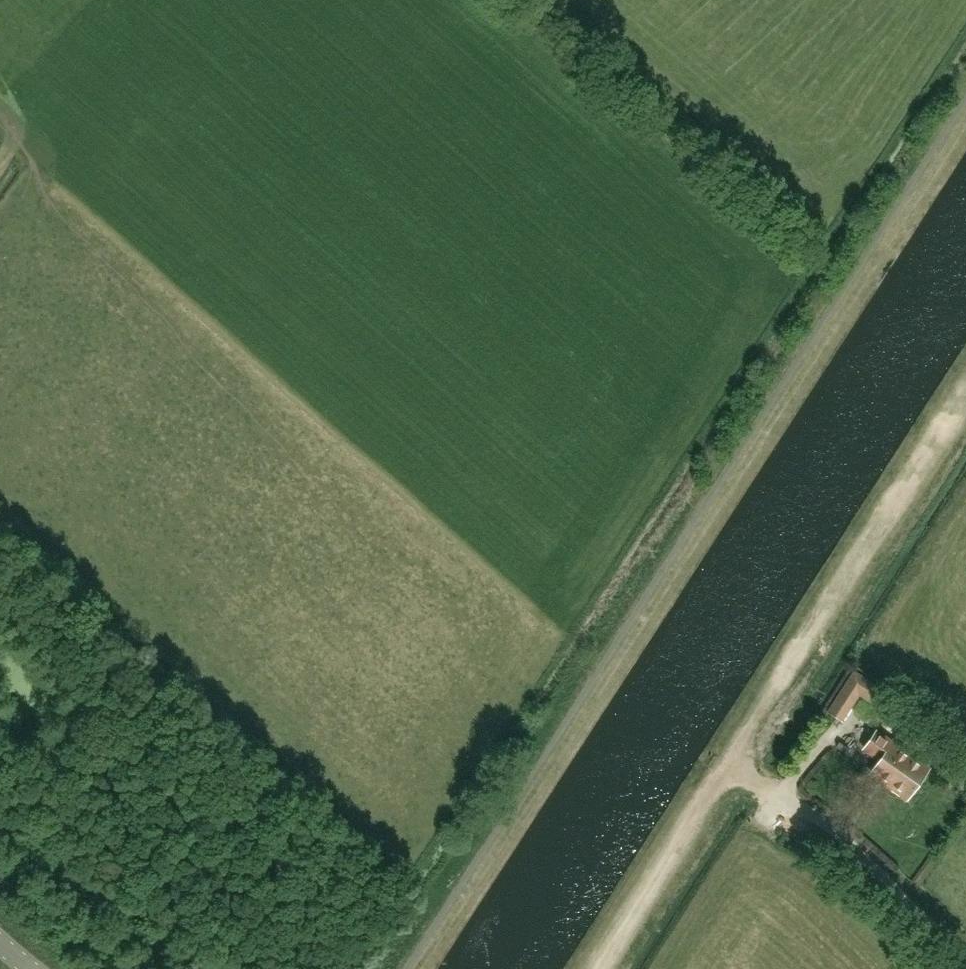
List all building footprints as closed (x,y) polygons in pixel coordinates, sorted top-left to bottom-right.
[(877,702),(883,692),(853,673),(833,703),(843,710),(856,689),(877,702)] [(907,799),(928,769),(875,732),(863,749),(879,760),(870,773),(881,780),(882,779),(887,783),(886,784),(907,799)]
